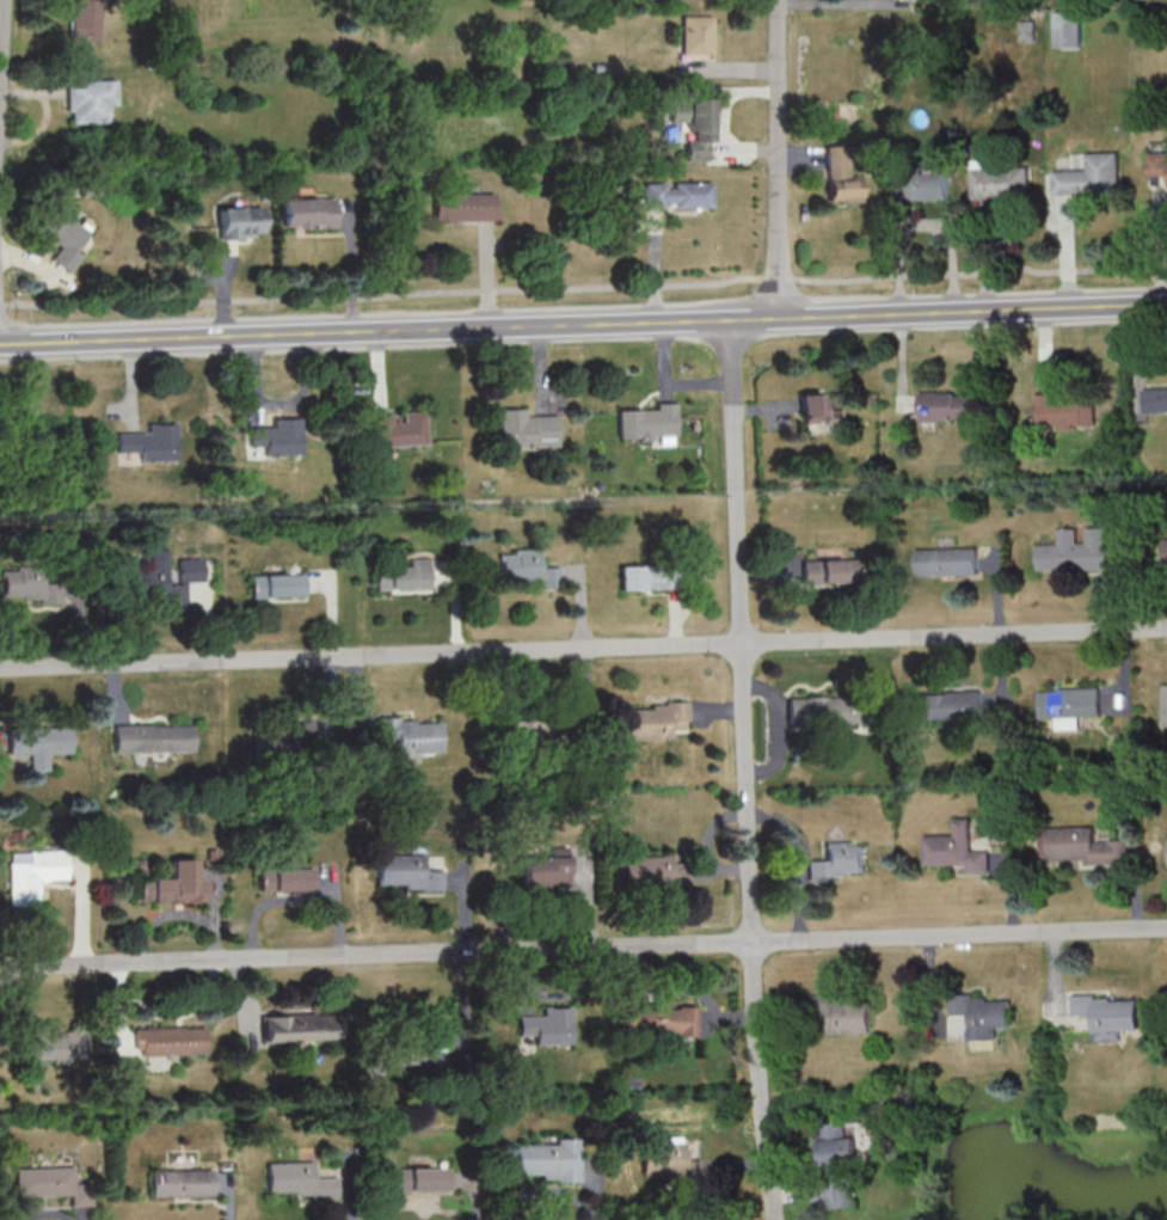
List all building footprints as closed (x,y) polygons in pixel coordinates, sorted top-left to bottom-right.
[(99,42),(100,0),(73,0),(71,41),(99,42)] [(1055,13),(1055,50),(1083,50),(1083,13),(1055,13)] [(681,55),(710,55),(710,17),(681,17),(681,55)] [(66,82),(66,124),(105,124),(105,106),(114,106),(114,82),(66,82)] [(708,100),(667,100),(667,123),(684,123),(684,162),(708,162),(708,100)] [(846,148),(824,148),(824,204),(857,203),(857,175),(847,175),(846,148)] [(1152,185),(1166,185),(1166,155),(1150,155),(1152,185)] [(1055,198),(1121,197),(1120,156),(1089,156),(1090,173),(1055,174),(1055,198)] [(949,175),(921,175),(921,170),(899,170),(899,202),(949,202),(949,175)] [(974,202),(1030,201),(1030,170),(973,170),(974,202)] [(710,184),(641,184),(641,208),(710,208),(710,184)] [(493,195),(431,195),(431,222),(493,222),(493,195)] [(33,237),(55,251),(48,262),(63,272),(88,235),(66,220),(72,211),(56,200),(33,237)] [(276,200),(276,229),(333,229),(333,200),(276,200)] [(217,240),(262,238),(260,208),(215,210),(217,240)] [(1146,413),(1166,413),(1166,390),(1145,390),(1146,413)] [(977,422),(977,394),(921,394),(921,422),(977,422)] [(799,397),(799,424),(841,424),(841,397),(799,397)] [(1040,397),(1040,429),(1098,430),(1098,398),(1040,397)] [(674,439),(674,405),(655,406),(655,411),(616,411),(616,439),(674,439)] [(524,411),(494,412),(495,449),(556,449),(556,417),(524,417),(524,411)] [(370,417),(370,449),(424,448),(423,414),(398,414),(398,416),(370,417)] [(299,421),(271,421),(271,428),(248,428),(248,458),(299,458),(299,421)] [(146,427),(146,435),(115,435),(116,456),(137,456),(137,464),(176,464),(175,427),(146,427)] [(1039,545),(1039,571),(1111,571),(1111,529),(1087,529),(1087,542),(1080,542),(1080,530),(1060,530),(1060,545),(1039,545)] [(979,576),(979,550),(918,550),(918,576),(979,576)] [(127,602),(183,603),(184,583),(204,583),(204,561),(177,560),(176,586),(166,585),(167,552),(150,552),(150,570),(127,570),(127,602)] [(557,585),(557,568),(538,569),(537,552),(497,553),(497,586),(557,585)] [(407,567),(373,567),(373,590),(428,590),(428,559),(407,559),(407,567)] [(799,562),(799,585),(852,585),(852,562),(799,562)] [(680,566),(616,566),(616,590),(680,590),(680,566)] [(1,598),(53,598),(53,567),(1,567),(1,598)] [(249,599),(302,598),(302,576),(249,577),(249,599)] [(1100,718),(1100,689),(1039,690),(1039,719),(1100,718)] [(980,692),(915,693),(916,723),(980,722),(980,692)] [(785,724),(867,724),(867,697),(785,697),(785,724)] [(623,739),(687,738),(686,704),(622,705),(623,739)] [(395,753),(440,753),(440,719),(374,720),(375,741),(395,741),(395,753)] [(336,753),(336,720),(323,720),(323,725),(275,725),(275,754),(336,753)] [(113,726),(113,753),(194,753),(194,726),(113,726)] [(71,728),(7,727),(7,756),(28,756),(28,771),(47,771),(47,754),(71,754),(71,728)] [(989,874),(989,851),(971,852),(970,820),(955,820),(955,837),(924,837),(924,866),(967,866),(967,874),(989,874)] [(1048,863),(1140,862),(1140,841),(1095,842),(1095,828),(1048,828),(1048,863)] [(866,878),(865,842),(822,843),(823,861),(805,861),(805,879),(866,878)] [(6,852),(6,907),(37,907),(37,881),(64,881),(64,852),(6,852)] [(379,855),(379,890),(443,890),(443,870),(424,870),(424,855),(379,855)] [(687,884),(686,855),(621,857),(622,886),(687,884)] [(563,887),(563,857),(517,857),(517,887),(563,887)] [(136,902),(203,901),(203,879),(193,879),(193,859),(166,859),(166,878),(136,879),(136,902)] [(313,869),(259,870),(260,894),(314,893),(313,869)] [(950,997),(950,1016),(970,1015),(971,1028),(1008,1027),(1008,996),(950,997)] [(1092,1031),(1138,1029),(1137,997),(1074,999),(1074,1016),(1091,1016),(1092,1031)] [(871,1033),(871,999),(811,999),(811,1033),(871,1033)] [(616,1033),(647,1034),(647,1044),(663,1045),(663,1036),(694,1037),(695,1006),(617,1004),(616,1033)] [(569,1008),(541,1008),(541,1017),(517,1017),(517,1035),(531,1035),(531,1044),(569,1044),(569,1008)] [(333,1015),(260,1015),(260,1042),(333,1041),(333,1015)] [(23,1028),(24,1065),(83,1063),(82,1033),(43,1034),(42,1027),(23,1028)] [(133,1028),(133,1055),(205,1055),(205,1028),(133,1028)] [(430,1066),(430,1040),(387,1040),(387,1066),(430,1066)] [(856,1206),(849,1122),(820,1125),(821,1137),(817,1137),(823,1209),(856,1206)] [(515,1143),(515,1179),(578,1179),(578,1142),(515,1143)] [(699,1160),(680,1160),(680,1145),(639,1146),(640,1182),(700,1180),(699,1160)] [(310,1162),(264,1163),(265,1197),(335,1196),(335,1177),(310,1178),(310,1162)] [(68,1206),(83,1205),(83,1184),(70,1184),(70,1168),(11,1169),(11,1196),(68,1196),(68,1206)] [(395,1169),(395,1191),(449,1191),(449,1169),(395,1169)] [(209,1198),(209,1170),(147,1170),(147,1198),(209,1198)]
